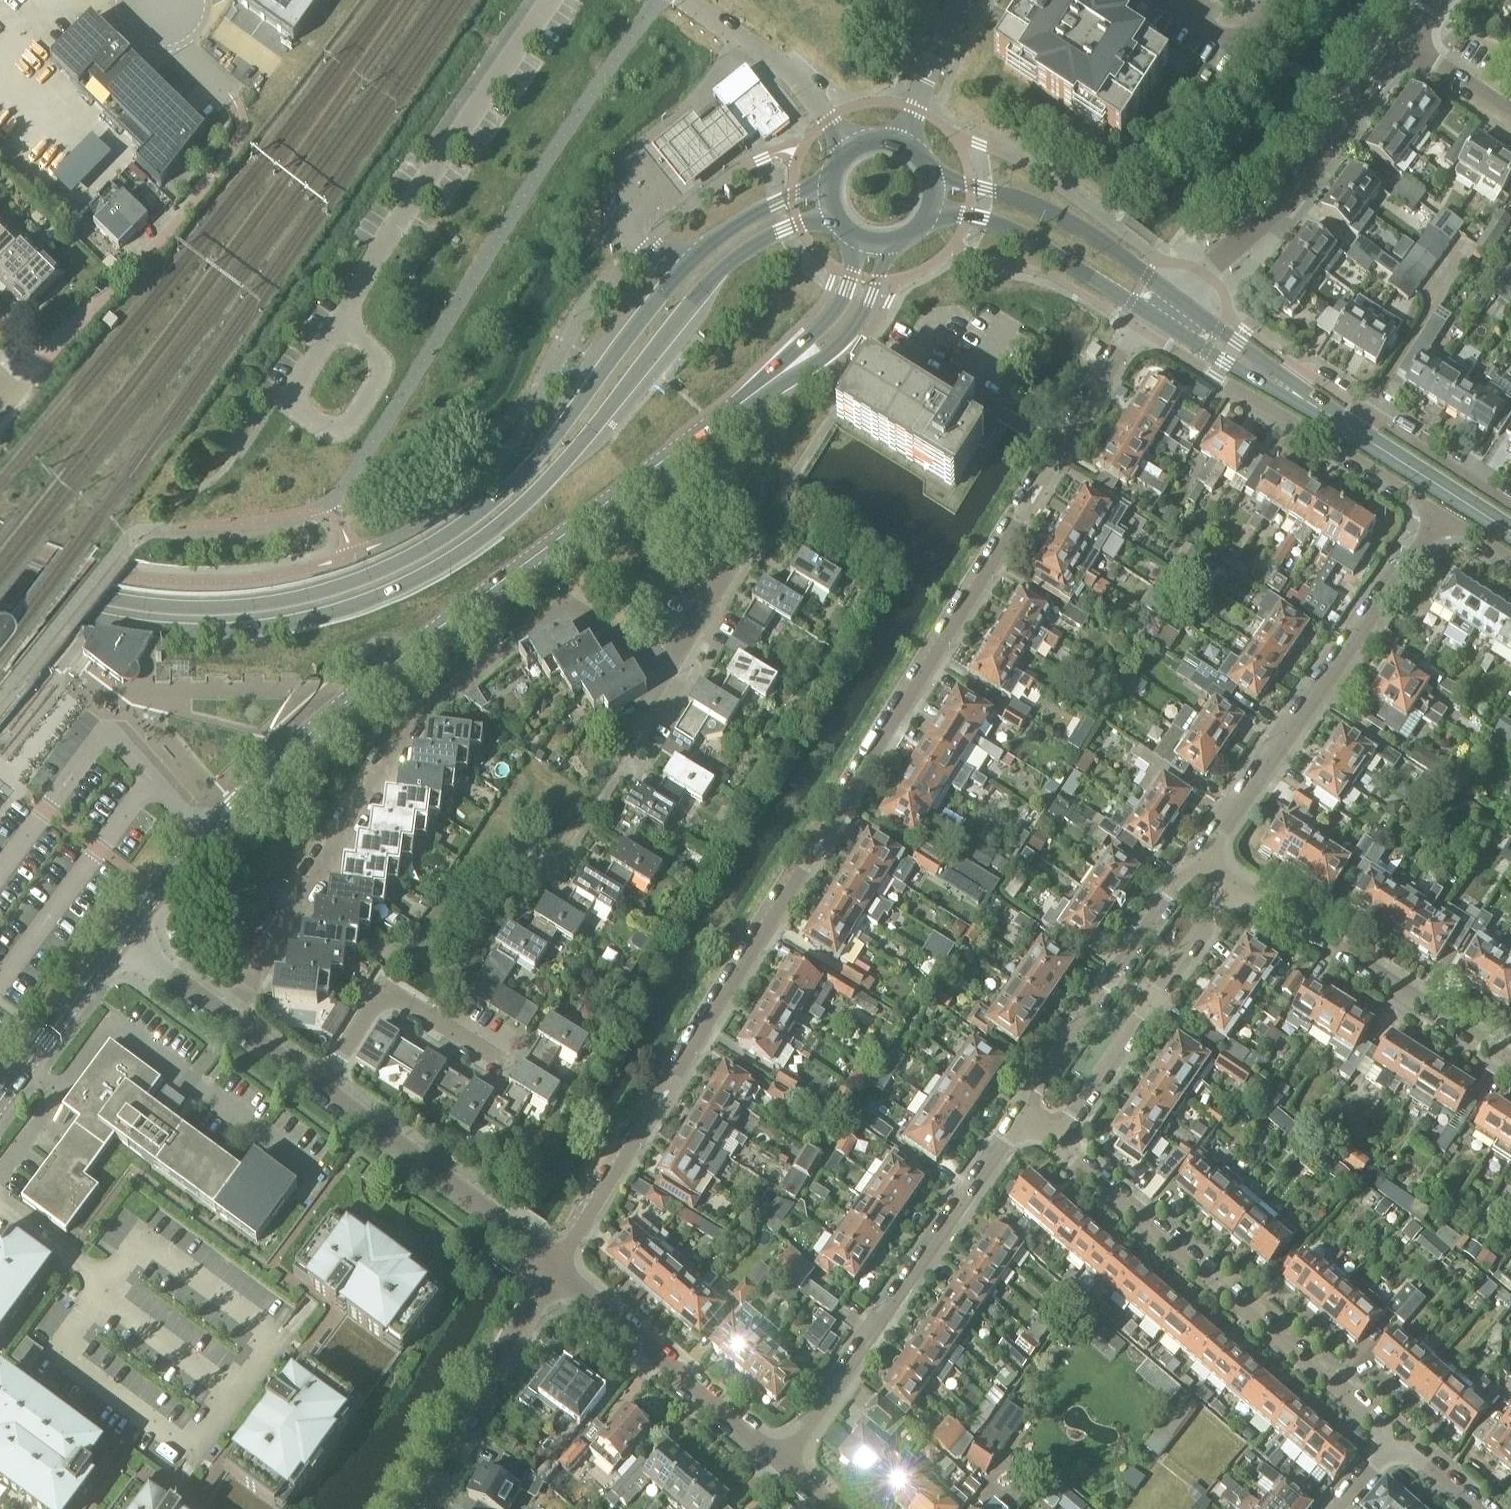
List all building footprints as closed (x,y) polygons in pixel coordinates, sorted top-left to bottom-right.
[(293,43),(324,0),(234,0),(293,43)] [(1082,0),(1030,0),(994,55),(1008,64),(1004,69),(1103,134),(1107,128),(1120,137),(1168,65),(1155,55),(1158,50),(1127,29),(1128,28),(1092,4),(1091,6),(1082,0)] [(92,19),(50,62),(59,71),(144,154),(135,163),(161,188),(206,131),(92,19)] [(746,71),(713,97),(715,99),(725,111),(726,114),(722,117),(744,145),(758,134),(765,144),(790,125),(760,88),(757,85),(757,84),(748,73),(746,71)] [(1398,111),(1424,131),(1439,110),(1411,90),(1405,98),(1407,99),(1398,111)] [(1398,111),(1383,131),(1410,151),(1424,131),(1398,111)] [(744,145),(722,117),(700,135),(692,125),(653,156),(686,196),(747,148),(744,145)] [(1410,151),(1383,131),(1368,152),(1394,172),(1410,151)] [(1479,181),(1497,154),(1484,146),(1485,144),(1478,139),(1459,168),(1455,173),(1455,177),(1473,189),(1479,181)] [(1454,154),(1459,157),(1466,147),(1457,142),(1451,152),(1454,154)] [(1454,154),(1451,152),(1444,162),(1453,167),(1459,157),(1454,154)] [(1497,154),(1479,181),(1501,195),(1510,180),(1510,163),(1506,160),(1507,158),(1498,152),(1497,154)] [(1337,192),(1365,213),(1380,192),(1352,172),(1346,179),(1348,180),(1339,192),(1338,191),(1337,192)] [(1399,189),(1419,205),(1426,195),(1406,180),(1399,189)] [(110,187),(104,194),(115,204),(109,210),(133,234),(148,219),(123,195),(121,197),(111,187),(110,187)] [(1419,205),(1399,189),(1392,199),(1412,214),(1419,205)] [(1365,213),(1337,192),(1332,199),(1333,200),(1324,213),(1350,233),(1365,213)] [(104,207),(96,217),(99,220),(93,225),(118,250),(133,234),(109,210),(115,204),(104,194),(98,201),(104,207)] [(1448,227),(1454,219),(1443,211),(1430,229),(1450,244),(1457,234),(1448,227)] [(1464,226),(1454,219),(1448,227),(1457,234),(1464,226)] [(1493,223),(1478,247),(1489,254),(1505,231),(1493,223)] [(0,236),(0,270),(26,244),(25,243),(28,241),(11,224),(4,231),(4,232),(0,236)] [(1430,229),(1422,239),(1442,254),(1450,244),(1430,229)] [(1293,250),(1291,253),(1319,274),(1335,252),(1307,231),(1301,239),(1303,240),(1294,251),(1293,250)] [(1352,248),(1373,264),(1379,267),(1386,258),(1360,238),(1352,248)] [(1422,239),(1415,249),(1435,264),(1442,254),(1422,239)] [(26,244),(0,270),(0,285),(10,294),(43,261),(26,244)] [(1373,264),(1352,248),(1345,258),(1366,274),(1373,264)] [(1415,249),(1408,259),(1428,274),(1435,264),(1415,249)] [(1278,271),(1276,274),(1303,294),(1319,274),(1291,253),(1286,259),(1288,260),(1279,271),(1278,271)] [(1408,259),(1401,269),(1421,284),(1428,274),(1408,259)] [(61,278),(43,261),(10,294),(27,312),(61,278)] [(1421,284),(1401,269),(1388,286),(1397,293),(1403,285),(1414,293),(1421,284)] [(1303,294),(1276,274),(1272,279),(1273,280),(1264,293),(1279,304),(1276,308),(1287,316),(1303,294)] [(1408,301),(1414,293),(1403,285),(1397,293),(1408,301)] [(1355,351),(1372,324),(1380,311),(1360,298),(1333,340),(1342,345),(1343,344),(1355,351)] [(1339,300),(1332,312),(1342,317),(1348,306),(1339,300)] [(1342,317),(1332,312),(1327,309),(1314,327),(1329,336),(1335,328),(1342,317)] [(110,315),(103,323),(111,330),(118,322),(110,315)] [(1425,399),(1443,372),(1448,363),(1429,351),(1446,324),(1433,317),(1401,368),(1406,371),(1403,376),(1409,380),(1405,386),(1425,399)] [(1372,324),(1355,351),(1353,353),(1363,359),(1364,358),(1377,366),(1387,349),(1391,351),(1398,341),(1372,324)] [(1471,370),(1478,360),(1470,355),(1464,365),(1471,370)] [(1491,383),(1498,373),(1491,368),(1484,378),(1491,383)] [(839,415),(955,487),(979,449),(984,453),(997,431),(974,417),(976,415),(964,408),(953,426),(866,372),(839,415)] [(1463,385),(1443,372),(1425,399),(1445,412),(1463,385)] [(1151,383),(1140,401),(1170,420),(1200,438),(1210,421),(1200,415),(1196,421),(1177,409),(1181,402),(1175,399),(1180,391),(1161,379),(1156,386),(1151,383)] [(1483,398),(1463,385),(1445,412),(1466,425),(1483,398)] [(1483,398),(1466,425),(1486,438),(1490,432),(1498,437),(1497,438),(1498,438),(1510,419),(1510,404),(1488,389),(1483,398)] [(1140,401),(1129,418),(1177,449),(1182,442),(1163,430),(1170,420),(1140,401)] [(1129,418),(1118,435),(1148,454),(1154,444),(1173,456),(1177,449),(1129,418)] [(1210,462),(1186,500),(1194,505),(1204,489),(1206,490),(1238,439),(1221,428),(1202,458),(1210,462)] [(1118,435),(1108,452),(1157,483),(1161,476),(1142,464),(1148,454),(1118,435)] [(1238,439),(1206,490),(1211,494),(1218,482),(1221,482),(1224,476),(1224,474),(1225,471),(1238,478),(1247,484),(1253,474),(1262,460),(1253,455),(1256,450),(1238,439)] [(1108,452),(1096,470),(1126,489),(1133,478),(1152,490),(1162,496),(1167,489),(1157,483),(1108,452)] [(1247,484),(1243,490),(1255,498),(1265,504),(1249,528),(1256,533),(1263,522),(1293,473),(1277,463),(1266,482),(1253,474),(1247,484)] [(1293,473),(1263,522),(1271,527),(1279,514),(1288,519),(1310,484),(1293,473)] [(1296,524),(1272,563),(1279,568),(1284,561),(1326,494),(1310,484),(1288,519),(1296,524)] [(1074,506),(1072,510),(1074,511),(1102,529),(1108,532),(1111,534),(1121,540),(1126,533),(1117,528),(1128,510),(1097,491),(1094,497),(1083,490),(1074,506)] [(1326,494),(1284,561),(1292,565),(1312,534),(1320,539),(1321,540),(1325,532),(1343,505),(1326,494)] [(1320,539),(1314,548),(1323,554),(1315,568),(1322,572),(1348,532),(1359,515),(1343,505),(1325,532),(1321,540),(1320,539)] [(1171,529),(1180,513),(1168,506),(1159,522),(1171,529)] [(1072,510),(1059,530),(1099,556),(1112,534),(1111,534),(1108,532),(1102,529),(1074,511),(1072,510)] [(1322,572),(1299,609),(1322,623),(1338,597),(1322,587),(1334,568),(1335,568),(1336,566),(1344,571),(1351,575),(1368,549),(1362,545),(1366,539),(1369,538),(1373,532),(1372,528),(1374,525),(1359,515),(1348,532),(1322,572)] [(1059,530),(1046,551),(1074,569),(1086,576),(1090,570),(1099,556),(1059,530)] [(1206,537),(1194,530),(1189,538),(1201,546),(1206,537)] [(1185,545),(1170,568),(1183,576),(1188,568),(1192,571),(1195,565),(1191,563),(1198,553),(1185,545)] [(1039,576),(1033,586),(1069,607),(1082,587),(1090,592),(1096,583),(1086,576),(1074,569),(1046,551),(1033,572),(1039,576)] [(793,575),(782,593),(802,605),(813,588),(830,598),(842,579),(803,554),(791,574),(793,575)] [(1250,571),(1235,561),(1230,569),(1245,579),(1250,571)] [(1169,574),(1160,590),(1171,597),(1181,581),(1169,574)] [(1454,618),(1473,587),(1453,575),(1434,605),(1454,618)] [(754,602),(737,630),(759,644),(776,616),(792,626),(804,606),(802,605),(782,593),(764,581),(752,601),(754,602)] [(1347,582),(1340,593),(1350,598),(1356,588),(1347,582)] [(1473,587),(1454,618),(1447,628),(1468,641),(1474,631),(1494,601),(1473,587)] [(1020,592),(1007,613),(1038,632),(1051,611),(1020,592)] [(1256,620),(1264,626),(1295,647),(1304,636),(1302,635),(1306,628),(1303,626),(1306,621),(1268,595),(1257,610),(1261,613),(1256,620)] [(1494,601),(1474,631),(1494,644),(1510,617),(1510,612),(1494,601)] [(1067,607),(1061,616),(1082,629),(1088,620),(1067,607)] [(1007,613),(995,634),(1025,652),(1035,658),(1047,638),(1038,632),(1007,613)] [(1494,644),(1510,654),(1510,617),(1494,644)] [(1437,644),(1447,628),(1439,623),(1429,638),(1437,644)] [(543,671),(580,647),(566,625),(519,654),(528,668),(537,662),(543,671)] [(1295,647),(1264,626),(1251,645),(1280,665),(1285,659),(1286,661),(1295,647)] [(759,644),(737,630),(731,639),(753,653),(759,644)] [(1048,638),(1057,644),(1062,637),(1052,631),(1048,638)] [(83,655),(89,659),(123,684),(153,642),(141,640),(118,637),(97,633),(93,638),(89,638),(85,640),(83,644),(84,648),(87,649),(83,655)] [(995,634),(982,654),(1013,673),(1025,652),(995,634)] [(729,678),(718,696),(738,708),(750,690),(767,701),(779,682),(748,662),(753,653),(731,639),(724,650),(738,658),(726,677),(729,678)] [(590,642),(580,647),(543,671),(551,684),(560,678),(565,685),(602,662),(590,642)] [(1251,645),(1239,663),(1270,684),(1278,672),(1276,671),(1280,665),(1251,645)] [(1417,676),(1422,667),(1424,665),(1400,650),(1394,660),(1417,676)] [(982,654),(969,675),(1000,693),(1010,700),(1018,687),(1023,679),(1013,673),(982,654)] [(1270,684),(1239,663),(1230,657),(1217,676),(1187,655),(1180,665),(1181,666),(1229,699),(1237,689),(1255,702),(1260,695),(1262,696),(1270,684)] [(1485,674),(1494,660),(1486,655),(1478,669),(1485,674)] [(612,656),(602,662),(565,685),(573,698),(582,692),(587,700),(625,676),(612,656)] [(1388,667),(1379,681),(1441,721),(1445,715),(1445,711),(1422,696),(1427,687),(1392,665),(1391,667),(1388,667)] [(1229,699),(1181,666),(1175,675),(1206,696),(1212,702),(1199,721),(1230,742),(1238,730),(1237,729),(1241,722),(1222,709),(1229,699)] [(1422,667),(1417,676),(1437,688),(1441,681),(1429,673),(1430,672),(1422,667)] [(634,670),(625,676),(587,700),(594,712),(604,706),(609,715),(647,691),(634,670)] [(1023,679),(1018,687),(1028,694),(1033,685),(1023,679)] [(1379,681),(1370,694),(1373,696),(1372,698),(1381,703),(1382,702),(1384,703),(1382,705),(1384,706),(1376,718),(1385,724),(1384,727),(1398,736),(1409,718),(1408,717),(1406,716),(1409,712),(1436,728),(1441,721),(1379,681)] [(691,706),(673,733),(695,747),(701,737),(706,740),(723,737),(740,710),(738,708),(718,696),(700,685),(688,704),(691,706)] [(488,706),(477,688),(464,699),(481,710),(488,706)] [(953,701),(945,714),(964,726),(964,728),(985,741),(993,728),(989,726),(995,717),(955,693),(951,700),(953,701)] [(1008,710),(1026,721),(1032,712),(1014,701),(1008,710)] [(1026,721),(1008,710),(1001,722),(1019,733),(1026,721)] [(928,735),(923,743),(967,770),(978,751),(999,764),(999,763),(1008,769),(1014,759),(985,741),(964,728),(964,726),(945,714),(933,734),(928,735)] [(1230,742),(1199,721),(1186,739),(1216,759),(1220,753),(1221,755),(1230,742)] [(1335,739),(1328,749),(1363,773),(1375,756),(1381,761),(1392,768),(1393,769),(1400,760),(1352,727),(1352,728),(1346,736),(1341,733),(1337,740),(1335,739)] [(424,752),(469,757),(470,749),(481,751),(483,735),(427,728),(424,752)] [(695,747),(673,733),(667,743),(689,756),(695,747)] [(1216,759),(1186,739),(1173,758),(1202,778),(1203,776),(1205,778),(1213,766),(1212,765),(1216,759)] [(1143,749),(1161,761),(1167,753),(1149,741),(1143,749)] [(665,782),(654,799),(677,813),(688,796),(702,804),(714,785),(683,766),(689,756),(667,743),(661,753),(675,761),(663,780),(665,782)] [(923,743),(910,764),(947,787),(954,776),(962,777),(972,783),(973,782),(986,790),(989,784),(967,770),(923,743)] [(1161,761),(1143,749),(1139,747),(1133,757),(1150,769),(1144,777),(1146,778),(1138,790),(1147,796),(1178,818),(1187,805),(1185,804),(1189,798),(1175,788),(1181,778),(1160,763),(1161,761)] [(1322,760),(1318,766),(1352,789),(1363,773),(1328,749),(1321,759),(1322,760)] [(1439,779),(1439,780),(1474,800),(1476,797),(1468,793),(1471,788),(1447,774),(1448,773),(1445,771),(1447,767),(1418,749),(1411,761),(1439,779)] [(413,750),(410,774),(455,780),(456,771),(467,773),(469,757),(424,752),(413,750)] [(1085,776),(1096,759),(1085,752),(1075,770),(1085,776)] [(907,777),(894,797),(913,808),(914,807),(929,816),(934,807),(939,810),(943,802),(939,799),(947,787),(910,764),(905,772),(907,777)] [(1312,772),(1306,781),(1308,782),(1306,784),(1340,807),(1347,797),(1352,789),(1318,766),(1313,773),(1312,772)] [(1074,772),(1061,792),(1072,799),(1079,787),(1077,785),(1082,777),(1074,772)] [(399,773),(396,796),(441,802),(442,793),(453,795),(455,780),(410,774),(399,773)] [(677,813),(654,799),(636,788),(624,808),(626,809),(609,837),(623,846),(623,845),(632,850),(649,823),(666,833),(678,814),(677,813)] [(1278,862),(1307,817),(1306,817),(1314,804),(1299,794),(1292,803),(1301,809),(1293,823),(1283,817),(1280,822),(1279,821),(1273,829),(1274,830),(1261,850),(1263,852),(1262,854),(1271,860),(1272,857),(1278,862)] [(441,802),(396,796),(386,795),(383,818),(429,824),(430,816),(439,817),(441,802)] [(1178,818),(1147,796),(1140,807),(1131,801),(1126,809),(1163,835),(1167,830),(1169,831),(1178,818)] [(883,808),(878,816),(918,840),(919,839),(924,831),(921,830),(929,816),(914,807),(913,808),(894,797),(886,810),(883,808)] [(1108,837),(1091,825),(1056,801),(1047,815),(1061,824),(1064,820),(1102,846),(1107,838),(1108,837)] [(1163,835),(1126,809),(1121,816),(1117,813),(1109,824),(1097,816),(1091,825),(1108,837),(1107,838),(1130,854),(1137,844),(1150,854),(1151,852),(1153,853),(1161,842),(1159,841),(1163,835)] [(965,823),(944,811),(938,821),(959,834),(965,823)] [(1034,828),(1042,817),(1033,811),(1026,822),(1034,828)] [(1341,816),(1339,821),(1348,826),(1351,822),(1341,816)] [(429,824),(383,818),(372,817),(369,841),(415,847),(416,838),(427,839),(429,824)] [(1307,817),(1278,862),(1285,866),(1284,868),(1294,875),(1317,839),(1306,831),(1312,821),(1307,817)] [(1348,826),(1339,821),(1336,825),(1345,831),(1348,826)] [(1510,841),(1510,829),(1501,823),(1495,831),(1510,841)] [(1377,833),(1364,824),(1358,832),(1372,841),(1377,833)] [(924,842),(918,852),(943,868),(983,893),(990,897),(991,896),(996,887),(999,883),(944,849),(943,852),(932,845),(935,842),(924,831),(919,839),(924,842)] [(1022,848),(1028,836),(1020,831),(1013,843),(1022,848)] [(1028,846),(1039,853),(1047,840),(1036,833),(1028,846)] [(869,838),(856,858),(889,879),(894,882),(895,881),(904,887),(916,867),(911,864),(869,838)] [(415,847),(369,841),(359,839),(356,863),(399,868),(400,860),(413,861),(415,847)] [(1334,849),(1317,839),(1294,875),(1304,881),(1306,879),(1312,883),(1334,849)] [(1365,839),(1353,857),(1364,864),(1375,846),(1365,839)] [(623,845),(623,846),(611,864),(614,866),(603,884),(620,895),(631,877),(648,888),(661,868),(632,850),(623,845)] [(1364,886),(1350,907),(1358,912),(1356,914),(1366,921),(1389,885),(1388,884),(1401,863),(1389,865),(1387,869),(1379,863),(1386,853),(1375,846),(1364,864),(1354,879),(1364,886)] [(990,866),(996,858),(980,848),(974,856),(990,866)] [(1351,861),(1334,849),(1312,883),(1314,885),(1313,887),(1322,892),(1323,890),(1330,894),(1351,861)] [(1026,850),(1016,865),(1026,871),(1035,856),(1026,850)] [(943,868),(918,852),(911,864),(916,867),(917,868),(935,880),(943,868)] [(1094,873),(1125,895),(1135,880),(1133,879),(1137,873),(1108,853),(1094,873)] [(856,858),(843,880),(876,900),(889,879),(856,858)] [(996,858),(990,866),(1003,874),(1008,865),(996,858)] [(399,868),(356,863),(345,862),(342,886),(387,892),(388,883),(397,884),(399,868)] [(575,894),(564,911),(583,922),(593,905),(610,915),(622,896),(620,895),(603,884),(585,872),(572,892),(575,894)] [(1094,873),(1080,892),(1110,913),(1115,905),(1117,906),(1125,895),(1094,873)] [(843,880),(830,900),(863,921),(876,900),(843,880)] [(894,882),(890,889),(902,896),(906,888),(904,887),(895,881),(894,882)] [(330,884),(327,908),(373,914),(374,905),(385,907),(387,892),(342,886),(330,884)] [(1018,891),(1009,885),(1004,893),(1012,901),(1018,891)] [(1389,885),(1366,921),(1376,927),(1377,925),(1384,929),(1405,895),(1389,885)] [(1405,895),(1384,929),(1391,934),(1389,936),(1399,942),(1400,940),(1428,897),(1411,886),(1405,895)] [(1428,897),(1400,940),(1408,945),(1407,947),(1417,954),(1440,918),(1430,911),(1442,891),(1435,886),(1428,897)] [(1110,913),(1080,892),(1070,907),(1062,902),(1059,906),(1098,933),(1109,918),(1107,917),(1110,913)] [(583,922),(564,911),(546,899),(534,918),(537,920),(526,938),(545,949),(555,933),(572,943),(585,923),(583,922)] [(830,900),(818,920),(851,940),(863,921),(830,900)] [(893,908),(882,901),(878,908),(889,915),(893,908)] [(316,906),(313,930),(359,936),(360,928),(371,929),(373,914),(327,908),(316,906)] [(1098,933),(1059,906),(1055,913),(1050,910),(1041,923),(1053,932),(1079,950),(1083,945),(1086,947),(1090,941),(1092,942),(1098,933)] [(1440,918),(1417,954),(1427,961),(1429,958),(1436,963),(1447,946),(1457,952),(1470,932),(1482,913),(1481,913),(1479,915),(1469,908),(1464,917),(1447,906),(1440,918)] [(1000,916),(1013,926),(1031,938),(1038,928),(1007,907),(1000,916)] [(1479,941),(1457,976),(1463,981),(1462,983),(1472,989),(1502,944),(1484,933),(1492,920),(1482,913),(1470,932),(1480,939),(1479,941)] [(818,920),(805,942),(832,959),(830,961),(841,967),(842,965),(851,970),(864,948),(857,944),(851,940),(818,920)] [(981,932),(972,926),(963,938),(972,944),(981,932)] [(480,976),(490,982),(499,988),(501,989),(519,961),(535,971),(547,951),(545,949),(526,938),(508,927),(496,947),(498,948),(480,976)] [(302,929),(299,952),(345,958),(346,950),(357,951),(359,936),(313,930),(302,929)] [(636,932),(631,941),(632,948),(641,953),(649,940),(636,932)] [(872,943),(861,937),(857,944),(864,948),(868,950),(872,943)] [(1023,962),(1058,986),(1059,985),(1062,985),(1067,978),(1066,975),(1072,966),(1037,942),(1023,962)] [(1239,951),(1230,965),(1264,988),(1269,992),(1277,981),(1271,977),(1280,965),(1246,942),(1245,943),(1243,942),(1237,950),(1239,951)] [(1472,989),(1483,996),(1484,994),(1491,998),(1510,966),(1510,950),(1502,944),(1472,989)] [(345,958),(299,952),(289,951),(286,975),(331,980),(332,971),(343,973),(345,958)] [(1058,986),(1023,962),(1010,982),(1045,1006),(1050,998),(1053,998),(1057,991),(1056,988),(1058,986)] [(790,965),(778,985),(820,1011),(832,992),(872,1017),(879,1006),(823,971),(816,982),(790,965)] [(1264,988),(1230,965),(1229,966),(1227,965),(1221,974),(1223,975),(1218,982),(1252,1006),(1264,988)] [(1491,998),(1493,999),(1491,1001),(1500,1007),(1501,1004),(1508,1009),(1510,1004),(1510,966),(1491,998)] [(874,984),(848,968),(841,978),(867,995),(874,984)] [(331,980),(286,975),(275,973),(272,999),(316,1004),(317,995),(329,996),(331,980)] [(1304,981),(1294,975),(1282,992),(1292,998),(1304,981)] [(490,982),(480,976),(468,995),(478,1001),(490,982)] [(490,982),(478,1001),(487,1007),(499,988),(490,982)] [(1045,1006),(1010,982),(997,1001),(1031,1025),(1032,1024),(1035,1024),(1039,1017),(1039,1014),(1045,1006)] [(1211,993),(1206,1000),(1239,1024),(1252,1006),(1218,982),(1217,985),(1214,983),(1209,992),(1211,993)] [(820,1011),(778,985),(765,1006),(796,1025),(804,1011),(820,1021),(825,1014),(820,1011)] [(1313,1026),(1332,996),(1322,989),(1321,991),(1311,985),(1285,1025),(1297,1033),(1299,1030),(1307,1035),(1313,1026)] [(932,999),(947,1009),(956,996),(940,986),(932,999)] [(509,994),(501,989),(499,988),(487,1007),(497,1013),(509,994)] [(509,994),(497,1013),(507,1019),(519,1000),(509,994)] [(1352,1008),(1332,996),(1313,1026),(1333,1038),(1352,1008)] [(528,1006),(519,1000),(507,1019),(517,1026),(528,1006)] [(923,1009),(934,1016),(939,1007),(928,1000),(923,1009)] [(1239,1024),(1206,1000),(1201,1006),(1199,1005),(1194,1013),(1196,1015),(1194,1018),(1227,1041),(1239,1024)] [(994,1029),(1018,1045),(1024,1037),(1026,1036),(1030,1031),(1029,1028),(1031,1025),(997,1001),(988,1013),(979,1007),(968,1023),(988,1037),(994,1029)] [(539,1012),(528,1006),(517,1026),(526,1032),(539,1012)] [(796,1025),(765,1006),(752,1027),(792,1052),(799,1056),(804,1049),(793,1042),(794,1042),(788,1038),(796,1025)] [(1352,1008),(1333,1038),(1328,1046),(1336,1051),(1333,1056),(1345,1063),(1339,1074),(1349,1081),(1364,1059),(1371,1048),(1371,1047),(1361,1041),(1372,1024),(1363,1018),(1364,1016),(1352,1008)] [(524,1067),(544,1079),(561,1052),(577,1061),(589,1042),(550,1018),(538,1037),(541,1039),(524,1067)] [(413,1078),(426,1057),(399,1040),(400,1038),(381,1026),(356,1065),(376,1077),(385,1061),(413,1078)] [(792,1052),(752,1027),(740,1047),(763,1062),(762,1064),(774,1071),(775,1069),(780,1072),(792,1052)] [(1274,1047),(1281,1036),(1270,1029),(1263,1041),(1274,1047)] [(320,1044),(326,1048),(331,1040),(325,1037),(320,1044)] [(1371,1048),(1364,1059),(1373,1065),(1365,1078),(1375,1085),(1374,1085),(1385,1092),(1386,1090),(1412,1050),(1404,1045),(1406,1043),(1396,1037),(1394,1039),(1392,1037),(1381,1054),(1371,1048)] [(1170,1048),(1165,1054),(1167,1057),(1166,1059),(1199,1082),(1212,1063),(1179,1040),(1174,1047),(1170,1048)] [(955,1061),(990,1085),(991,1083),(995,1082),(999,1077),(998,1073),(1003,1065),(969,1041),(955,1061)] [(85,1115),(59,1150),(22,1200),(66,1233),(99,1189),(85,1179),(116,1138),(256,1243),(298,1188),(254,1156),(241,1174),(147,1104),(164,1082),(111,1042),(66,1101),(85,1115)] [(939,1051),(929,1044),(925,1050),(935,1057),(939,1051)] [(1224,1054),(1242,1066),(1249,1056),(1231,1044),(1224,1054)] [(872,1048),(864,1061),(877,1069),(886,1056),(872,1048)] [(1412,1050),(1386,1090),(1394,1095),(1402,1083),(1414,1091),(1433,1061),(1422,1053),(1421,1055),(1412,1050)] [(894,1052),(882,1069),(892,1076),(904,1059),(894,1052)] [(1216,1066),(1214,1068),(1217,1070),(1244,1089),(1254,1075),(1252,1074),(1242,1066),(1224,1054),(1216,1066)] [(428,1055),(426,1057),(413,1078),(403,1094),(423,1106),(433,1091),(460,1107),(473,1086),(446,1070),(448,1067),(428,1055)] [(1158,1070),(1153,1078),(1186,1101),(1199,1082),(1166,1059),(1165,1060),(1161,1061),(1157,1066),(1158,1070)] [(990,1085),(955,1061),(942,1081),(976,1105),(977,1103),(981,1103),(985,1096),(984,1093),(990,1085)] [(1433,1061),(1414,1091),(1408,1100),(1428,1113),(1452,1075),(1443,1070),(1445,1068),(1433,1061)] [(544,1079),(524,1067),(521,1065),(509,1084),(512,1086),(501,1103),(511,1110),(506,1118),(516,1124),(531,1099),(547,1109),(560,1089),(544,1079)] [(872,1085),(875,1081),(857,1069),(846,1085),(868,1099),(876,1087),(872,1085)] [(882,1069),(875,1081),(872,1085),(876,1087),(882,1092),(892,1076),(882,1069)] [(725,1070),(712,1091),(745,1111),(750,1115),(751,1115),(756,1107),(750,1103),(758,1090),(725,1070)] [(802,1086),(783,1074),(776,1085),(795,1096),(802,1086)] [(1452,1075),(1428,1113),(1426,1115),(1434,1120),(1442,1109),(1454,1116),(1434,1148),(1445,1156),(1477,1106),(1466,1099),(1473,1089),(1470,1087),(1472,1085),(1461,1078),(1460,1080),(1452,1075)] [(1145,1089),(1140,1096),(1174,1120),(1186,1101),(1153,1078),(1152,1079),(1148,1080),(1144,1085),(1145,1089)] [(942,1081),(928,1100),(963,1124),(968,1116),(972,1116),(976,1110),(975,1107),(976,1105),(942,1081)] [(474,1084),(473,1086),(460,1107),(450,1123),(470,1135),(480,1120),(508,1137),(516,1124),(506,1118),(511,1110),(501,1103),(493,1098),(494,1096),(474,1084)] [(793,1100),(774,1088),(768,1098),(787,1110),(793,1100)] [(712,1091),(699,1112),(732,1132),(745,1111),(712,1091)] [(1273,1109),(1282,1099),(1274,1091),(1269,1096),(1266,1094),(1261,1099),(1273,1109)] [(1130,1105),(1127,1110),(1128,1114),(1127,1115),(1161,1139),(1174,1120),(1140,1096),(1134,1104),(1130,1105)] [(963,1124),(928,1100),(915,1120),(950,1144),(951,1142),(954,1141),(958,1136),(957,1133),(963,1124)] [(1510,1119),(1510,1113),(1506,1110),(1507,1108),(1497,1101),(1496,1103),(1493,1101),(1475,1130),(1496,1143),(1510,1119)] [(1331,1109),(1336,1113),(1341,1116),(1345,1109),(1335,1102),(1331,1109)] [(1204,1115),(1219,1125),(1224,1118),(1209,1108),(1204,1115)] [(1310,1108),(1301,1123),(1314,1132),(1323,1117),(1310,1108)] [(893,1132),(862,1109),(855,1119),(886,1141),(893,1132)] [(732,1132),(699,1112),(686,1133),(719,1153),(732,1132)] [(751,1115),(750,1115),(746,1122),(755,1128),(760,1120),(751,1115)] [(1121,1139),(1113,1151),(1140,1169),(1161,1139),(1127,1115),(1126,1117),(1121,1118),(1118,1123),(1119,1127),(1114,1134),(1121,1139)] [(1496,1143),(1490,1152),(1510,1164),(1510,1163),(1510,1119),(1496,1143)] [(950,1144),(915,1120),(901,1140),(936,1164),(942,1155),(945,1155),(949,1149),(949,1146),(950,1144)] [(1194,1135),(1202,1140),(1208,1133),(1196,1124),(1190,1132),(1194,1135)] [(1284,1137),(1302,1153),(1313,1140),(1295,1125),(1284,1137)] [(1321,1142),(1339,1158),(1349,1147),(1331,1131),(1321,1142)] [(686,1133),(673,1154),(706,1174),(714,1179),(727,1158),(719,1153),(686,1133)] [(747,1141),(737,1135),(733,1143),(742,1149),(743,1147),(747,1150),(750,1145),(746,1142),(747,1141)] [(847,1159),(857,1143),(844,1135),(834,1151),(847,1159)] [(1183,1143),(1178,1150),(1180,1152),(1187,1158),(1187,1157),(1193,1150),(1183,1143)] [(805,1148),(792,1169),(793,1170),(808,1179),(810,1180),(823,1159),(805,1148)] [(1369,1162),(1350,1148),(1341,1160),(1360,1174),(1369,1162)] [(1169,1157),(1155,1173),(1166,1182),(1179,1167),(1187,1158),(1180,1153),(1180,1152),(1178,1150),(1176,1149),(1169,1157)] [(1186,1181),(1178,1190),(1180,1191),(1178,1193),(1187,1201),(1188,1199),(1196,1206),(1218,1180),(1201,1165),(1207,1157),(1200,1151),(1179,1175),(1186,1181)] [(1313,1178),(1323,1166),(1325,1163),(1312,1151),(1299,1166),(1313,1178)] [(836,1153),(823,1172),(831,1177),(843,1158),(836,1153)] [(706,1174),(673,1154),(660,1176),(662,1177),(656,1187),(694,1211),(701,1200),(693,1195),(706,1174)] [(887,1160),(873,1180),(908,1204),(909,1202),(913,1202),(917,1196),(916,1193),(922,1184),(887,1160)] [(1339,1165),(1329,1176),(1341,1186),(1350,1175),(1339,1165)] [(1378,1190),(1384,1181),(1386,1177),(1370,1167),(1362,1179),(1378,1190)] [(793,1170),(786,1181),(801,1190),(808,1179),(793,1170)] [(1218,1180),(1196,1206),(1203,1212),(1202,1214),(1213,1223),(1236,1196),(1239,1192),(1242,1188),(1243,1187),(1226,1171),(1218,1180)] [(1025,1217),(1047,1191),(1042,1186),(1042,1181),(1037,1176),(1033,1178),(1031,1176),(1021,1190),(1010,1183),(1004,1191),(1015,1199),(1011,1205),(1025,1217)] [(873,1180),(860,1200),(895,1224),(901,1215),(904,1214),(908,1209),(907,1205),(908,1204),(873,1180)] [(1384,1181),(1378,1190),(1377,1192),(1406,1215),(1415,1202),(1384,1181)] [(830,1195),(814,1185),(809,1192),(825,1202),(830,1195)] [(1236,1196),(1213,1223),(1230,1238),(1254,1211),(1260,1203),(1242,1188),(1239,1192),(1236,1196)] [(671,1202),(654,1191),(647,1202),(664,1213),(671,1202)] [(1052,1194),(1047,1191),(1025,1217),(1040,1230),(1065,1201),(1057,1194),(1052,1194)] [(895,1224),(860,1200),(846,1219),(881,1243),(882,1241),(886,1241),(890,1235),(889,1232),(895,1224)] [(1065,1201),(1040,1230),(1055,1243),(1078,1217),(1073,1213),(1074,1208),(1065,1201)] [(1392,1208),(1383,1201),(1375,1212),(1383,1219),(1392,1208)] [(1415,1202),(1406,1215),(1419,1225),(1429,1212),(1415,1202)] [(1254,1211),(1230,1238),(1241,1247),(1242,1246),(1250,1252),(1272,1227),(1279,1219),(1260,1203),(1254,1211)] [(215,1488),(213,1491),(202,1507),(200,1508),(286,1508),(297,1493),(308,1479),(337,1440),(360,1408),(361,1407),(363,1405),(374,1389),(376,1386),(388,1370),(389,1368),(400,1353),(445,1293),(426,1279),(410,1268),(371,1239),(356,1228),(337,1214),(293,1274),(323,1297),(325,1298),(327,1299),(325,1301),(337,1310),(338,1308),(345,1313),(333,1330),(321,1346),(308,1365),(305,1363),(280,1398),(277,1395),(275,1394),(267,1406),(268,1407),(271,1409),(227,1472),(215,1488)] [(779,1239),(786,1226),(771,1215),(763,1225),(779,1239)] [(615,1251),(609,1258),(627,1273),(657,1238),(659,1235),(638,1217),(632,1224),(623,1234),(627,1237),(622,1242),(618,1238),(610,1247),(615,1251)] [(1083,1221),(1078,1217),(1055,1243),(1070,1256),(1096,1227),(1087,1219),(1083,1221)] [(846,1219),(833,1238),(868,1263),(869,1261),(872,1261),(876,1255),(875,1252),(881,1243),(846,1219)] [(1272,1227),(1250,1252),(1257,1259),(1256,1260),(1264,1268),(1265,1266),(1268,1268),(1290,1242),(1289,1242),(1296,1234),(1279,1219),(1272,1227)] [(1008,1236),(1013,1228),(1002,1220),(995,1230),(1005,1237),(1008,1236)] [(1422,1231),(1411,1221),(1401,1234),(1412,1243),(1422,1231)] [(792,1231),(786,1226),(779,1239),(782,1242),(792,1231)] [(1013,1228),(1008,1236),(1013,1240),(1013,1243),(1016,1246),(1024,1235),(1014,1227),(1013,1228)] [(1096,1227),(1070,1256),(1085,1269),(1108,1243),(1103,1239),(1103,1233),(1096,1227)] [(1443,1227),(1435,1237),(1452,1252),(1461,1240),(1443,1227)] [(1005,1237),(995,1230),(992,1234),(986,1235),(983,1239),(985,1244),(984,1245),(992,1252),(995,1251),(1002,1256),(1002,1259),(1013,1267),(1024,1251),(1016,1246),(1013,1243),(1013,1240),(1008,1236),(1005,1237)] [(39,1275),(46,1266),(34,1257),(35,1257),(19,1245),(18,1246),(12,1242),(13,1241),(1,1231),(0,1232),(4,1235),(0,1240),(0,1328),(39,1275)] [(657,1238),(627,1273),(644,1289),(673,1255),(662,1245),(669,1237),(663,1232),(659,1235),(657,1238)] [(1427,1232),(1418,1242),(1426,1249),(1435,1239),(1427,1232)] [(868,1263),(833,1238),(814,1266),(828,1276),(833,1268),(854,1283),(860,1274),(863,1274),(868,1267),(867,1265),(868,1263)] [(1474,1261),(1482,1250),(1471,1242),(1463,1254),(1474,1261)] [(1112,1247),(1108,1243),(1085,1269),(1100,1282),(1126,1253),(1117,1245),(1112,1247)] [(975,1251),(972,1255),(974,1260),(973,1261),(982,1267),(985,1267),(990,1271),(991,1275),(1002,1283),(1007,1287),(1014,1276),(1009,1272),(1013,1267),(1002,1259),(1002,1256),(995,1251),(992,1252),(984,1245),(981,1250),(975,1251)] [(1296,1253),(1280,1272),(1281,1273),(1287,1279),(1284,1282),(1286,1284),(1285,1285),(1294,1293),(1295,1292),(1303,1298),(1329,1266),(1323,1260),(1324,1253),(1318,1248),(1311,1250),(1306,1256),(1303,1259),(1297,1254),(1296,1253)] [(790,1249),(771,1272),(784,1282),(792,1289),(794,1286),(800,1291),(807,1280),(816,1270),(790,1249)] [(1483,1251),(1475,1264),(1488,1272),(1496,1259),(1483,1251)] [(1134,1260),(1126,1253),(1100,1282),(1116,1295),(1138,1269),(1133,1265),(1134,1260)] [(673,1255),(644,1289),(663,1305),(687,1277),(692,1271),(673,1255)] [(982,1267),(973,1261),(970,1266),(963,1267),(960,1271),(963,1276),(962,1277),(970,1283),(973,1282),(979,1288),(980,1290),(991,1298),(1002,1283),(991,1275),(990,1271),(985,1267),(982,1267)] [(705,1293),(682,1321),(700,1336),(731,1299),(741,1308),(765,1280),(771,1272),(760,1264),(745,1282),(744,1281),(731,1297),(725,1291),(716,1302),(705,1293)] [(1329,1266),(1303,1298),(1310,1304),(1309,1306),(1319,1315),(1343,1288),(1349,1281),(1331,1264),(1329,1266)] [(1143,1273),(1138,1269),(1116,1295),(1131,1308),(1156,1279),(1148,1272),(1143,1273)] [(771,1272),(765,1280),(777,1290),(784,1282),(771,1272)] [(1510,1293),(1510,1283),(1497,1272),(1492,1278),(1510,1293)] [(687,1277),(663,1305),(682,1321),(705,1293),(718,1279),(711,1273),(699,1287),(687,1277)] [(970,1283),(962,1277),(959,1281),(953,1282),(950,1287),(952,1291),(951,1293),(960,1299),(962,1299),(968,1303),(968,1306),(979,1315),(991,1298),(980,1290),(979,1288),(973,1282),(970,1283)] [(1156,1279),(1131,1308),(1146,1321),(1168,1295),(1164,1291),(1165,1286),(1156,1279)] [(807,1280),(800,1291),(832,1315),(839,1305),(807,1280)] [(1486,1303),(1497,1289),(1486,1281),(1475,1294),(1486,1303)] [(1396,1317),(1417,1293),(1421,1287),(1419,1285),(1414,1290),(1407,1285),(1386,1309),(1396,1317)] [(792,1289),(783,1299),(789,1304),(800,1291),(794,1286),(792,1289)] [(1343,1288),(1319,1315),(1330,1324),(1331,1323),(1339,1329),(1361,1304),(1343,1288)] [(1066,1291),(1054,1305),(1064,1314),(1076,1300),(1066,1291)] [(1501,1291),(1495,1299),(1509,1310),(1510,1307),(1510,1299),(1501,1291)] [(960,1299),(951,1293),(948,1298),(941,1299),(938,1303),(941,1308),(940,1309),(949,1316),(951,1315),(957,1319),(958,1323),(968,1331),(979,1315),(968,1306),(968,1303),(962,1299),(960,1299)] [(1426,1301),(1417,1293),(1396,1317),(1405,1325),(1426,1301)] [(1174,1300),(1168,1295),(1146,1321),(1162,1335),(1184,1309),(1183,1307),(1184,1302),(1179,1298),(1174,1300)] [(1361,1304),(1339,1329),(1346,1336),(1345,1337),(1354,1345),(1355,1343),(1357,1345),(1379,1319),(1387,1310),(1369,1295),(1361,1304)] [(1064,1314),(1054,1305),(1052,1303),(1039,1317),(1041,1319),(1051,1328),(1064,1314)] [(747,1307),(713,1347),(728,1360),(763,1320),(747,1307)] [(949,1316),(940,1309),(937,1313),(930,1315),(927,1319),(929,1325),(938,1332),(939,1331),(945,1335),(946,1338),(957,1347),(968,1331),(958,1323),(957,1319),(951,1315),(949,1316)] [(1182,1352),(1204,1326),(1200,1322),(1200,1317),(1196,1313),(1190,1314),(1189,1312),(1166,1339),(1182,1352)] [(802,1340),(816,1352),(836,1324),(824,1314),(802,1340)] [(764,1319),(763,1320),(728,1360),(744,1374),(769,1346),(760,1338),(771,1326),(764,1319)] [(1051,1328),(1041,1319),(1028,1333),(1038,1342),(1051,1328)] [(1130,1339),(1138,1330),(1130,1323),(1122,1332),(1130,1339)] [(919,1330),(916,1335),(918,1341),(926,1347),(928,1347),(935,1352),(935,1354),(946,1362),(953,1368),(964,1353),(956,1347),(957,1347),(946,1338),(945,1335),(939,1331),(938,1332),(929,1325),(926,1329),(919,1330)] [(1125,1345),(1103,1326),(1095,1335),(1117,1354),(1125,1345)] [(1209,1330),(1204,1326),(1182,1352),(1197,1365),(1220,1339),(1218,1337),(1219,1333),(1214,1328),(1209,1330)] [(1396,1333),(1374,1359),(1376,1361),(1375,1363),(1384,1370),(1385,1369),(1392,1375),(1414,1349),(1396,1333)] [(1015,1346),(1029,1358),(1039,1348),(1024,1335),(1015,1346)] [(1224,1343),(1220,1339),(1197,1365),(1212,1379),(1238,1349),(1230,1342),(1224,1343)] [(907,1347),(905,1351),(907,1356),(906,1357),(915,1364),(918,1363),(923,1368),(924,1371),(934,1379),(941,1385),(953,1368),(946,1362),(935,1354),(935,1352),(928,1347),(926,1347),(918,1341),(914,1347),(907,1347)] [(1414,1349),(1392,1375),(1399,1381),(1398,1382),(1409,1392),(1432,1365),(1439,1357),(1421,1342),(1414,1349)] [(769,1346),(744,1374),(760,1388),(785,1359),(769,1346)] [(1030,1361),(1013,1346),(1006,1355),(1023,1369),(1030,1361)] [(1238,1349),(1212,1379),(1228,1392),(1250,1365),(1245,1360),(1245,1355),(1238,1349)] [(1166,1370),(1174,1361),(1167,1354),(1159,1363),(1166,1370)] [(915,1364),(906,1357),(903,1362),(897,1362),(894,1366),(896,1372),(896,1373),(904,1380),(906,1379),(912,1384),(913,1386),(923,1394),(934,1379),(924,1371),(923,1368),(918,1363),(915,1364)] [(801,1373),(785,1359),(760,1388),(776,1402),(801,1373)] [(1181,1389),(1147,1360),(1135,1375),(1168,1404),(1181,1389)] [(544,1367),(519,1401),(530,1410),(540,1396),(560,1411),(586,1377),(585,1376),(585,1370),(579,1366),(573,1368),(564,1361),(554,1374),(544,1367)] [(1174,1361),(1166,1370),(1171,1375),(1179,1366),(1174,1361)] [(1250,1365),(1228,1392),(1243,1405),(1268,1375),(1260,1368),(1254,1369),(1250,1365)] [(1432,1365),(1409,1392),(1427,1408),(1451,1381),(1457,1373),(1450,1367),(1443,1375),(1432,1365)] [(1005,1389),(1016,1376),(1005,1367),(994,1380),(1005,1389)] [(904,1380),(896,1373),(893,1377),(886,1377),(883,1383),(885,1388),(884,1389),(891,1395),(889,1398),(888,1397),(886,1400),(906,1417),(911,1410),(912,1411),(923,1394),(913,1386),(912,1384),(906,1379),(904,1380)] [(1451,1381),(1427,1408),(1437,1416),(1438,1414),(1446,1421),(1468,1396),(1475,1388),(1457,1373),(1451,1381)] [(570,1436),(534,1477),(544,1485),(560,1465),(594,1424),(587,1418),(606,1392),(598,1386),(598,1380),(592,1375),(587,1378),(586,1377),(560,1411),(580,1426),(571,1437),(570,1436)] [(1268,1375),(1243,1405),(1258,1418),(1280,1392),(1274,1386),(1275,1381),(1268,1375)] [(38,1508),(70,1508),(80,1495),(83,1497),(91,1485),(89,1483),(109,1457),(98,1449),(99,1448),(1,1376),(0,1377),(0,1481),(38,1508)] [(1468,1396),(1446,1421),(1454,1428),(1452,1429),(1462,1437),(1463,1436),(1465,1437),(1487,1412),(1475,1402),(1486,1390),(1479,1384),(1475,1388),(1468,1396)] [(1213,1396),(1202,1386),(1194,1395),(1205,1405),(1213,1396)] [(984,1399),(985,1401),(996,1409),(996,1408),(1005,1397),(994,1388),(984,1399)] [(1284,1395),(1280,1392),(1258,1418),(1273,1431),(1298,1401),(1290,1394),(1284,1395)] [(1174,1440),(1199,1408),(1183,1396),(1159,1428),(1174,1440)] [(843,1433),(830,1448),(840,1457),(853,1468),(897,1417),(875,1398),(865,1409),(867,1411),(861,1417),(864,1420),(857,1428),(861,1432),(853,1441),(843,1433)] [(985,1401),(975,1416),(985,1425),(996,1409),(985,1401)] [(1298,1401),(1273,1431),(1280,1436),(1262,1458),(1269,1464),(1269,1463),(1271,1465),(1280,1454),(1278,1453),(1287,1442),(1289,1444),(1311,1418),(1306,1413),(1306,1408),(1298,1401)] [(1007,1403),(966,1462),(985,1475),(1025,1416),(1007,1403)] [(594,1424),(560,1465),(571,1475),(591,1452),(614,1472),(650,1430),(648,1428),(648,1422),(643,1418),(637,1419),(625,1409),(605,1433),(594,1424)] [(1491,1423),(1510,1438),(1510,1416),(1506,1422),(1497,1415),(1491,1423)] [(975,1416),(962,1431),(972,1440),(985,1425),(975,1416)] [(897,1417),(853,1468),(866,1480),(888,1454),(882,1449),(905,1423),(897,1417)] [(1315,1421),(1311,1418),(1289,1444),(1304,1457),(1329,1428),(1321,1421),(1315,1421)] [(972,1440),(962,1431),(949,1419),(931,1439),(954,1461),(961,1459),(973,1441),(972,1440)] [(1472,1438),(1500,1460),(1498,1462),(1510,1472),(1510,1438),(1491,1423),(1487,1419),(1472,1438)] [(1336,1434),(1329,1428),(1304,1457),(1319,1470),(1341,1444),(1336,1439),(1336,1434)] [(1170,1440),(1157,1430),(1144,1447),(1158,1457),(1170,1440)] [(932,1447),(925,1441),(919,1448),(926,1454),(932,1447)] [(1346,1447),(1341,1444),(1319,1470),(1335,1483),(1357,1458),(1356,1456),(1356,1451),(1352,1447),(1346,1447)] [(662,1493),(688,1463),(668,1445),(645,1472),(637,1465),(626,1478),(625,1477),(604,1501),(614,1508),(627,1494),(633,1499),(641,1490),(642,1491),(650,1482),(662,1493)] [(888,1454),(866,1480),(880,1491),(910,1456),(904,1452),(896,1461),(888,1454)] [(1280,1454),(1271,1465),(1275,1468),(1284,1458),(1280,1454)] [(910,1456),(880,1491),(894,1504),(916,1478),(922,1471),(916,1465),(918,1463),(910,1456)] [(688,1463),(662,1493),(682,1508),(707,1479),(688,1463)] [(945,1474),(938,1481),(939,1482),(941,1484),(955,1468),(952,1465),(945,1474)] [(1281,1508),(1313,1508),(1283,1483),(1284,1482),(1263,1465),(1256,1473),(1275,1490),(1268,1498),(1281,1508)] [(1121,1482),(1134,1492),(1144,1479),(1131,1469),(1121,1482)] [(468,1498),(487,1508),(510,1508),(520,1491),(484,1470),(468,1498)] [(894,1504),(900,1508),(912,1508),(937,1480),(932,1475),(924,1485),(916,1478),(894,1504)] [(1221,1485),(1250,1508),(1281,1508),(1268,1498),(1261,1506),(1227,1478),(1221,1485)] [(682,1508),(718,1508),(728,1497),(707,1479),(682,1508)] [(1039,1496),(1054,1508),(1055,1508),(1069,1492),(1053,1479),(1039,1496)] [(912,1508),(938,1508),(944,1502),(950,1494),(943,1488),(938,1484),(939,1482),(938,1481),(937,1480),(912,1508)] [(1366,1508),(1394,1508),(1406,1495),(1405,1494),(1402,1497),(1399,1494),(1402,1491),(1390,1481),(1366,1508)] [(980,1488),(972,1482),(967,1488),(974,1495),(980,1488)] [(1185,1492),(1198,1502),(1205,1492),(1193,1483),(1185,1492)] [(1221,1485),(1220,1483),(1213,1491),(1235,1508),(1250,1508),(1221,1485)] [(137,1485),(119,1508),(169,1508),(163,1505),(137,1485)] [(1315,1489),(1309,1497),(1316,1503),(1322,1495),(1315,1489)] [(938,1508),(962,1508),(966,1504),(952,1492),(950,1494),(944,1502),(938,1508)] [(1394,1508),(1416,1508),(1414,1507),(1415,1502),(1406,1495),(1394,1508)] [(1087,1508),(1073,1497),(1068,1503),(1074,1508),(1087,1508)]
